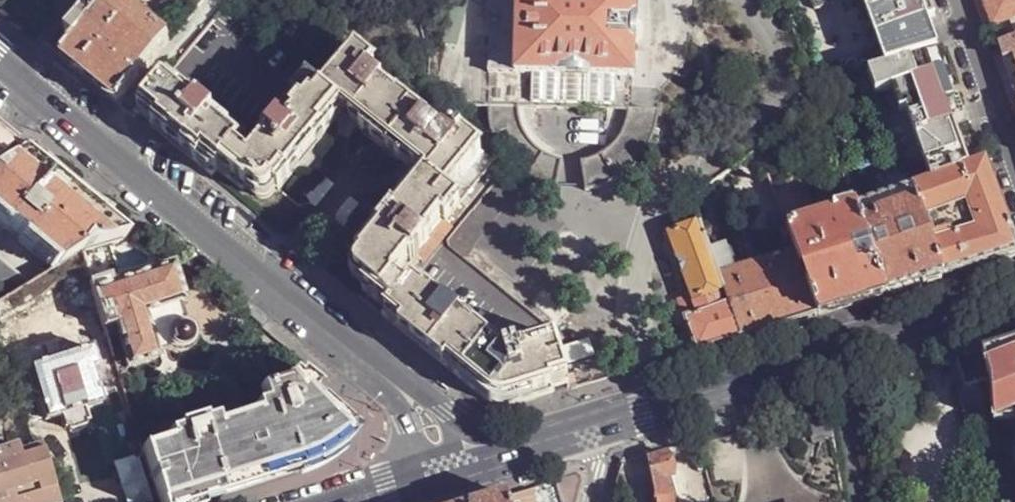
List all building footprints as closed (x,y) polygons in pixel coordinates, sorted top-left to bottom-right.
[(2,8),(8,0),(0,0),(0,7),(2,8)] [(117,103),(168,42),(167,41),(117,0),(107,0),(89,21),(81,14),(70,28),(77,34),(60,55),(117,103)] [(81,14),(89,21),(107,0),(93,0),(81,14)] [(457,46),(469,0),(456,0),(445,42),(457,46)] [(515,0),(488,0),(487,52),(486,72),(513,72),(515,0)] [(631,76),(633,0),(515,0),(513,72),(631,76)] [(928,0),(862,0),(875,38),(924,21),(934,17),(928,0)] [(996,43),(1014,37),(1014,0),(980,0),(989,23),(996,43)] [(230,18),(221,11),(196,42),(204,48),(230,18)] [(885,68),(935,54),(924,21),(875,38),(885,68)] [(77,34),(70,28),(52,49),(60,55),(77,34)] [(996,43),(1002,60),(1013,95),(1014,101),(1014,37),(996,43)] [(357,129),(385,153),(417,114),(395,95),(394,96),(380,84),(381,83),(367,71),(372,63),(353,47),(318,89),(343,110),(342,112),(360,127),(357,129)] [(542,186),(557,191),(563,162),(561,161),(548,158),(547,157),(536,149),(530,141),(519,118),(517,112),(518,106),(630,108),(631,76),(513,72),(486,72),(487,52),(481,51),(479,105),(490,105),(491,128),(498,134),(507,131),(510,139),(519,152),(531,163),(534,166),(528,179),(542,186)] [(842,57),(845,67),(856,63),(852,53),(842,57)] [(905,113),(928,183),(959,172),(955,156),(961,154),(951,125),(959,122),(935,54),(885,68),(873,73),(879,94),(891,90),(896,88),(905,113)] [(873,73),(866,75),(874,97),(876,95),(879,94),(873,73)] [(162,134),(213,177),(217,171),(235,149),(242,140),(213,115),(218,110),(212,104),(207,109),(196,100),(195,101),(166,77),(136,114),(137,115),(162,134)] [(257,198),(263,198),(270,195),(276,189),(277,191),(334,122),(331,119),(339,110),(342,112),(343,110),(318,89),(306,79),(291,97),(295,100),(280,117),(280,116),(275,121),(276,122),(266,134),(260,128),(256,134),(262,140),(246,159),(235,149),(217,171),(242,191),(245,188),(257,198)] [(896,88),(891,90),(900,115),(905,113),(896,88)] [(659,111),(646,110),(629,110),(629,112),(626,127),(619,140),(609,151),(596,158),(582,163),(586,191),(588,191),(594,190),(610,184),(626,174),(639,162),(644,155),(649,146),(656,129),(659,111)] [(421,178),(454,206),(492,162),(453,130),(447,136),(439,129),(437,131),(423,120),(423,119),(417,114),(385,153),(397,163),(401,161),(421,178)] [(20,153),(10,144),(4,148),(0,145),(0,166),(20,153)] [(760,152),(787,230),(812,221),(786,144),(760,152)] [(56,264),(79,251),(85,248),(122,237),(20,153),(0,166),(0,218),(6,223),(21,236),(56,264)] [(955,156),(959,172),(966,169),(961,154),(955,156)] [(940,278),(972,269),(1014,256),(1014,251),(984,163),(974,166),(966,169),(959,172),(928,183),(910,190),(940,278)] [(360,288),(386,309),(404,287),(392,277),(408,258),(414,263),(418,258),(420,260),(440,236),(439,235),(448,225),(443,220),(454,206),(421,178),(413,187),(410,186),(354,254),(356,256),(350,263),(349,265),(349,271),(353,276),(363,286),(360,288)] [(853,210),(883,297),(908,288),(940,278),(910,190),(853,210)] [(846,307),(883,297),(853,210),(851,206),(812,221),(787,230),(794,252),(816,316),(846,307)] [(4,226),(19,239),(21,236),(6,223),(4,226)] [(695,352),(740,339),(717,275),(708,251),(698,224),(667,236),(690,299),(678,303),(695,352)] [(708,251),(717,275),(733,271),(723,246),(708,251)] [(87,254),(85,248),(79,251),(84,266),(90,264),(90,263),(87,259),(86,258),(87,254)] [(769,330),(816,316),(794,252),(733,271),(717,275),(740,339),(769,330)] [(30,281),(0,255),(0,292),(5,296),(30,281)] [(113,323),(126,367),(157,356),(157,353),(144,313),(177,303),(183,301),(170,263),(122,279),(110,283),(91,289),(102,327),(113,323)] [(108,275),(88,281),(91,289),(110,283),(108,277),(108,275)] [(381,314),(457,377),(487,340),(460,317),(461,316),(443,301),(442,302),(412,277),(404,287),(386,309),(381,314)] [(144,313),(157,353),(158,353),(167,350),(170,349),(170,348),(171,347),(170,346),(166,340),(166,339),(166,333),(170,327),(176,324),(182,325),(183,325),(183,322),(177,303),(144,313)] [(566,374),(571,373),(597,365),(582,317),(550,327),(566,374)] [(171,347),(173,347),(184,345),(185,345),(189,341),(191,337),(190,330),(188,327),(183,325),(182,325),(176,324),(170,327),(166,333),(166,339),(166,340),(170,346),(171,347)] [(495,405),(505,406),(514,403),(524,400),(554,391),(568,387),(565,375),(553,337),(520,347),(517,338),(506,341),(508,348),(500,350),(487,340),(457,377),(481,397),(485,401),(495,405)] [(981,353),(991,382),(992,387),(994,409),(1014,408),(1014,342),(981,353)] [(3,351),(3,353),(26,425),(43,419),(26,365),(28,363),(23,345),(3,351)] [(26,365),(43,419),(60,414),(80,408),(96,403),(96,400),(93,390),(101,387),(88,346),(28,363),(26,365)] [(978,354),(958,360),(967,388),(980,384),(987,381),(978,354)] [(570,389),(576,387),(571,373),(566,374),(565,375),(568,387),(569,386),(570,389)] [(156,501),(197,501),(319,464),(319,463),(335,448),(347,435),(304,393),(307,389),(290,375),(285,382),(256,390),(262,410),(198,430),(197,426),(176,432),(177,436),(139,448),(156,501)] [(980,384),(967,388),(959,390),(970,423),(991,417),(980,384)] [(80,408),(60,414),(63,426),(67,426),(68,430),(82,425),(81,421),(83,420),(80,408)] [(34,453),(14,459),(12,452),(0,456),(0,501),(49,501),(34,453)] [(650,461),(656,492),(657,499),(657,501),(676,501),(674,494),(669,479),(674,477),(668,456),(650,461)]
